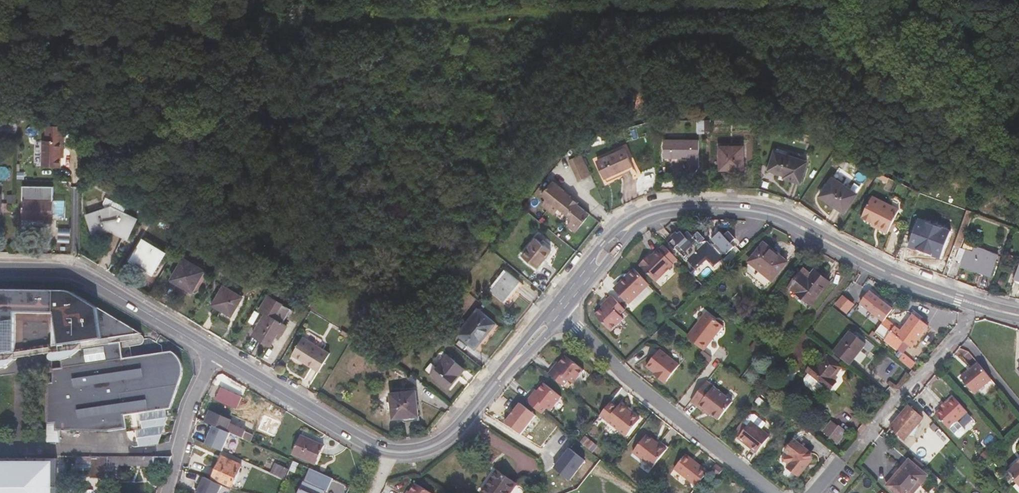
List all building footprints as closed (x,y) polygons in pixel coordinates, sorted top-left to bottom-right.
[(13,123),(3,122),(2,136),(13,136),(13,123)] [(64,125),(46,125),(46,140),(43,140),(42,166),(61,166),(61,149),(64,150),(64,125)] [(699,141),(664,140),(664,158),(688,159),(688,165),(699,165),(699,141)] [(744,169),(744,146),(720,147),(720,169),(744,169)] [(632,165),(625,148),(598,160),(605,178),(632,165)] [(807,162),(775,151),(769,169),(785,175),(784,177),(800,183),(807,162)] [(591,175),(582,154),(569,160),(579,180),(591,175)] [(857,193),(832,178),(820,196),(844,212),(857,193)] [(553,179),(542,192),(547,196),(542,202),(554,212),(559,206),(568,213),(567,214),(572,218),(567,223),(576,230),(580,224),(590,213),(577,203),(577,204),(569,197),(572,195),(553,179)] [(53,219),(53,212),(53,200),(53,187),(22,186),(22,216),(33,216),(34,219),(53,219)] [(579,201),(572,195),(569,197),(577,204),(577,203),(579,201)] [(903,212),(876,198),(865,220),(882,229),(881,232),(890,237),(903,212)] [(111,206),(87,215),(93,233),(109,227),(129,236),(137,219),(111,206)] [(908,244),(922,249),(945,257),(956,224),(939,218),(932,237),(913,230),(908,244)] [(672,233),(670,235),(679,245),(676,248),(685,257),(686,257),(688,259),(687,260),(696,269),(707,260),(714,267),(724,258),(722,256),(725,254),(726,255),(734,247),(731,243),(736,239),(729,231),(724,235),(721,232),(712,240),(716,244),(711,244),(710,244),(708,242),(706,241),(702,242),(705,239),(699,232),(693,237),(688,231),(684,235),(681,231),(678,234),(676,232),(673,234),(672,233)] [(551,251),(535,238),(522,255),(537,267),(551,251)] [(167,253),(143,239),(131,258),(155,273),(167,253)] [(787,262),(763,243),(749,262),(772,281),(787,262)] [(921,254),(922,249),(908,244),(906,248),(921,254)] [(660,249),(652,256),(649,260),(647,258),(640,265),(656,282),(674,264),(678,260),(665,245),(660,250),(660,249)] [(996,254),(975,247),(973,252),(966,251),(962,265),(991,275),(996,260),(994,259),(996,254)] [(205,270),(184,258),(172,279),(192,290),(205,270)] [(649,285),(634,269),(618,284),(620,286),(615,291),(628,305),(647,286),(649,285)] [(830,284),(814,271),(808,278),(802,273),(790,287),(812,305),(830,284)] [(519,282),(508,272),(493,290),(505,300),(519,282)] [(243,296),(224,285),(213,303),(232,315),(243,296)] [(653,291),(647,286),(628,305),(633,310),(653,291)] [(859,302),(884,319),(894,304),(869,287),(859,302)] [(6,367),(10,365),(13,363),(16,361),(60,355),(61,355),(63,370),(63,371),(54,372),(54,386),(49,387),(48,416),(47,446),(59,446),(60,435),(108,437),(125,434),(124,420),(146,418),(149,434),(141,435),(143,451),(161,449),(162,448),(162,445),(161,444),(161,440),(163,439),(163,435),(163,434),(164,432),(168,432),(167,424),(170,424),(168,415),(176,414),(179,404),(182,394),(184,388),(186,382),(186,376),(185,372),(184,368),(182,364),(179,361),(176,358),(173,356),(124,363),(121,341),(104,344),(103,343),(99,310),(77,295),(74,294),(68,292),(63,291),(0,290),(0,369),(6,367)] [(836,302),(847,312),(855,302),(844,292),(836,302)] [(290,309),(268,295),(260,310),(265,313),(253,334),(271,345),(279,332),(282,334),(288,326),(283,322),(290,309)] [(620,314),(625,310),(611,295),(606,300),(608,302),(603,307),(595,315),(611,331),(624,318),(620,314)] [(496,323),(478,308),(458,334),(476,348),(496,323)] [(706,313),(687,338),(704,351),(723,326),(706,313)] [(928,326),(914,315),(901,332),(885,320),(882,324),(885,326),(880,332),(891,341),(896,336),(912,347),(928,326)] [(849,331),(832,352),(850,365),(867,345),(849,331)] [(330,353),(303,337),(292,355),(319,371),(330,353)] [(648,367),(657,374),(660,377),(658,379),(666,385),(681,367),(661,351),(648,367)] [(464,369),(447,355),(432,374),(448,387),(458,375),(458,376),(464,369)] [(808,373),(824,386),(830,390),(837,382),(833,379),(842,367),(826,355),(816,366),(813,364),(807,371),(808,373)] [(553,368),(548,375),(564,387),(569,382),(572,384),(583,370),(565,357),(559,365),(555,370),(553,368)] [(991,378),(978,362),(960,376),(974,392),(978,389),(991,378)] [(820,390),(824,386),(808,373),(804,378),(805,382),(816,391),(820,390)] [(423,383),(412,374),(407,380),(418,389),(423,383)] [(996,385),(991,378),(978,389),(983,395),(996,385)] [(733,402),(706,382),(691,401),(698,407),(700,405),(711,414),(719,419),(733,402)] [(531,395),(526,402),(542,414),(547,409),(550,411),(562,397),(544,383),(537,392),(533,397),(531,395)] [(222,387),(217,400),(237,410),(243,397),(222,387)] [(419,417),(416,392),(392,395),(394,419),(419,417)] [(948,427),(949,427),(956,421),(967,411),(953,395),(935,412),(948,427)] [(612,402),(600,416),(627,436),(640,419),(621,404),(618,407),(612,402)] [(709,415),(711,414),(700,405),(698,407),(709,415)] [(922,418),(909,406),(891,427),(904,439),(922,418)] [(230,434),(241,438),(244,431),(230,424),(231,421),(211,412),(207,423),(213,426),(230,434)] [(749,426),(739,439),(758,453),(771,437),(763,431),(767,425),(756,416),(750,415),(744,423),(749,426)] [(956,421),(949,427),(956,436),(964,430),(956,421)] [(230,434),(213,426),(205,444),(222,452),(230,434)] [(837,444),(847,431),(839,426),(830,438),(837,444)] [(667,450),(647,435),(634,452),(653,467),(667,450)] [(301,437),(293,454),(316,464),(324,447),(301,437)] [(813,460),(812,454),(807,449),(795,440),(785,452),(788,454),(785,458),(786,463),(790,465),(787,468),(799,478),(809,465),(813,460)] [(588,441),(584,447),(591,452),(595,447),(588,441)] [(697,487),(708,472),(687,455),(675,470),(697,487)] [(1015,460),(1017,463),(1006,472),(1018,487),(1018,456),(1015,460)] [(57,460),(0,459),(0,492),(56,492),(57,460)] [(134,468),(134,460),(91,459),(90,480),(96,480),(107,480),(120,480),(120,468),(134,468)] [(163,461),(134,460),(134,468),(163,469),(169,469),(171,461),(163,461)] [(908,460),(888,485),(897,492),(910,492),(915,488),(926,475),(908,460)] [(228,465),(219,461),(211,477),(232,487),(241,467),(230,461),(228,465)] [(285,479),(289,469),(276,463),(271,472),(285,479)] [(723,470),(716,465),(712,471),(718,476),(723,470)] [(299,492),(323,492),(324,491),(326,492),(332,479),(310,469),(299,492)] [(497,471),(482,492),(510,492),(516,484),(497,471)] [(926,475),(915,488),(921,492),(932,480),(926,475)] [(222,487),(204,478),(197,492),(219,492),(222,487)] [(416,483),(410,492),(433,492),(416,483)]
